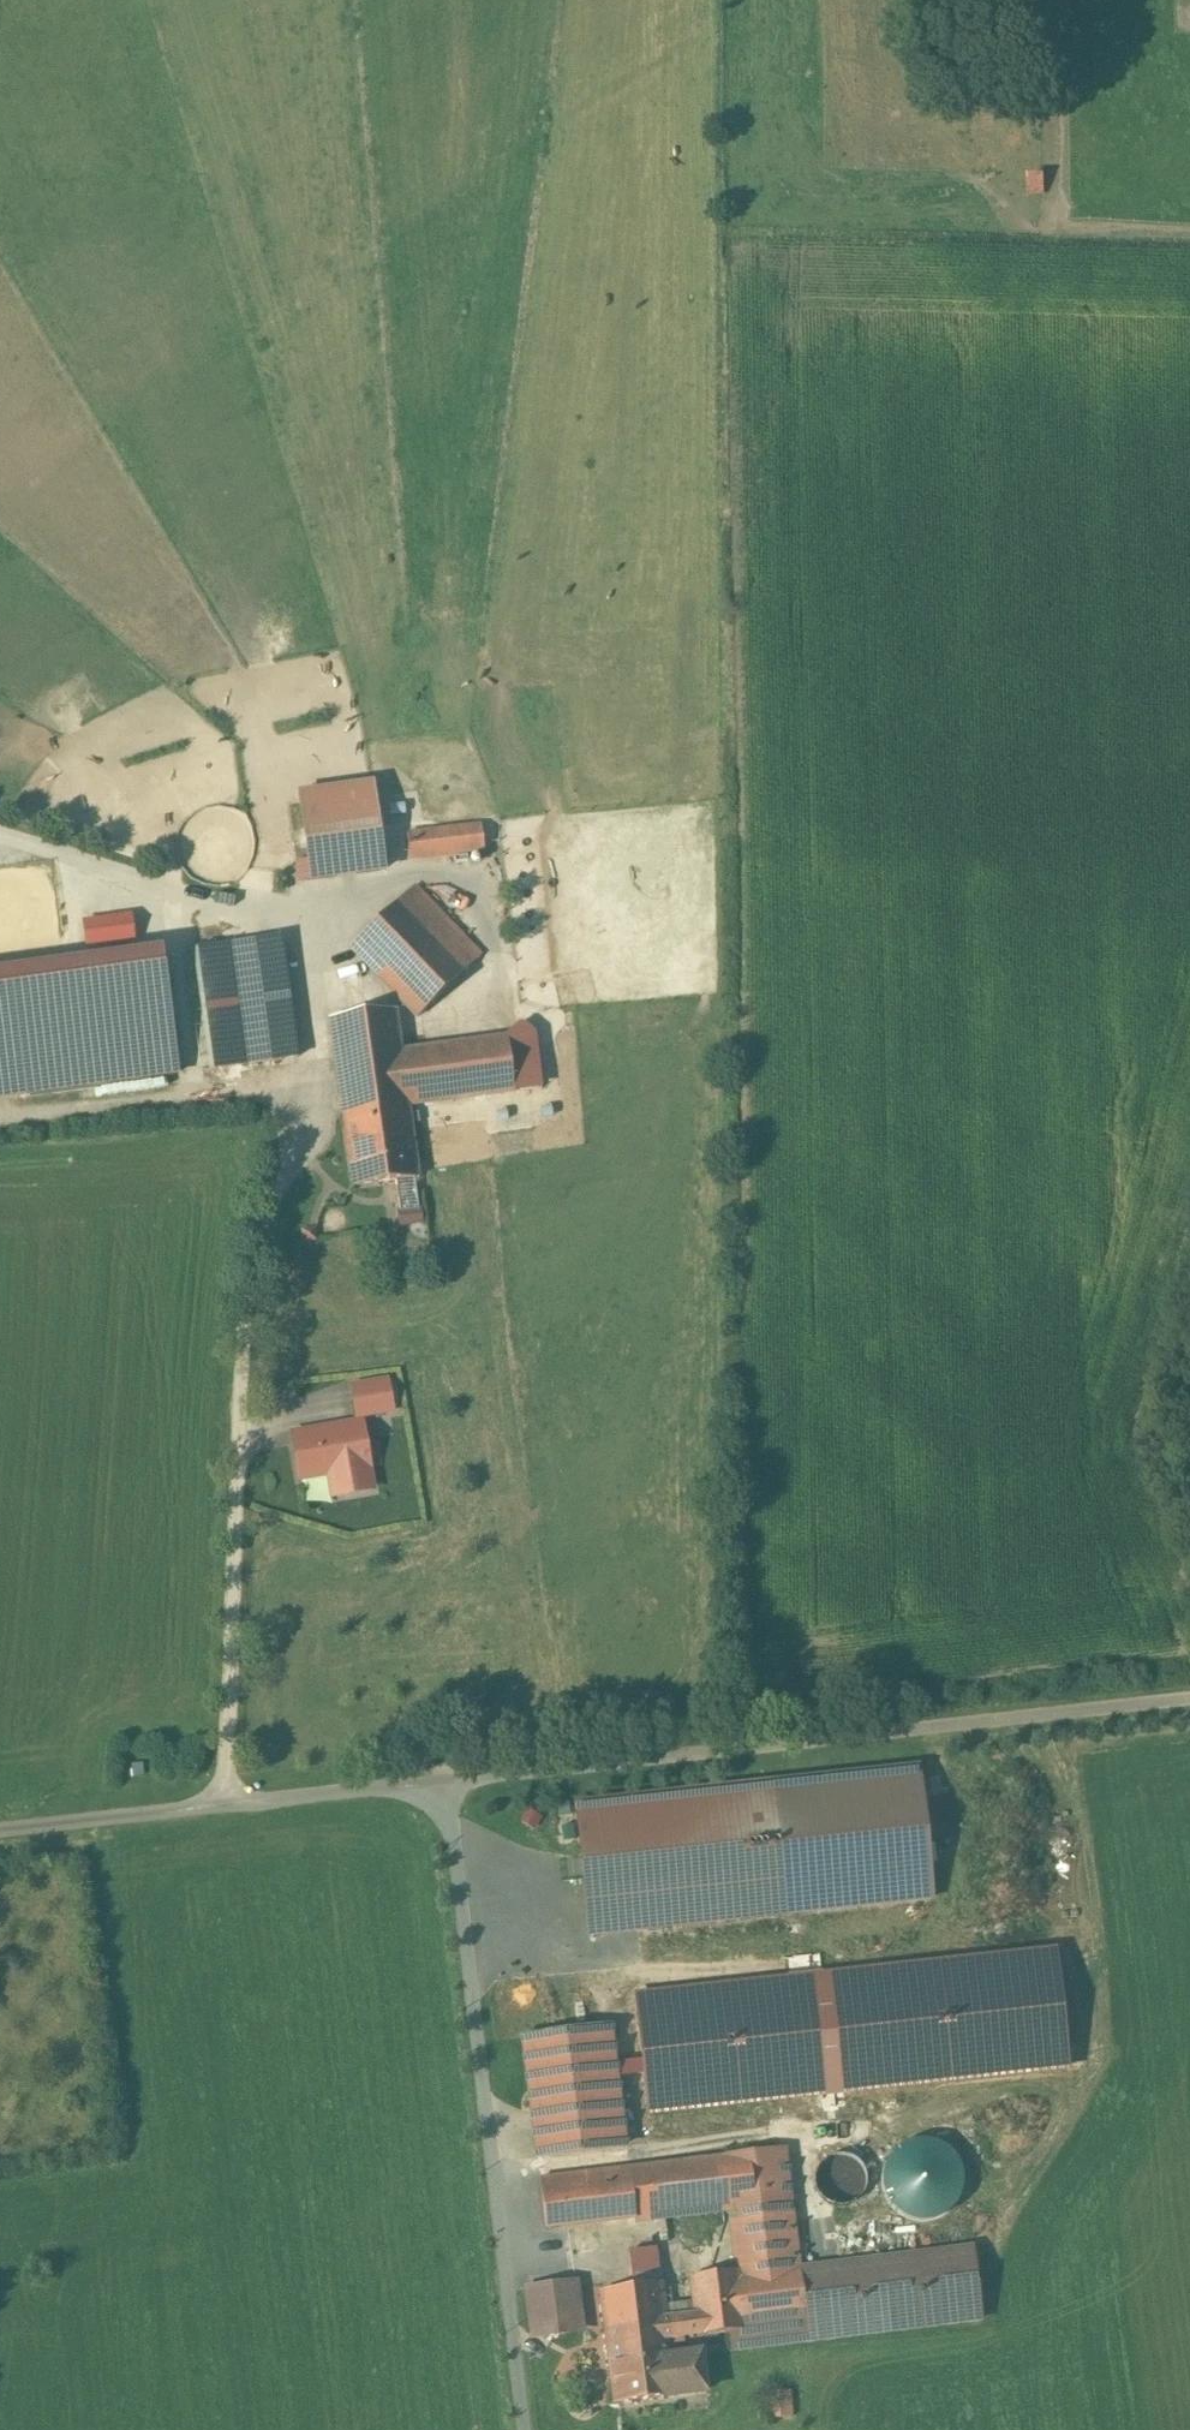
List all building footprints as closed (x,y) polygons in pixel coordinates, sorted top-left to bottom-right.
[(371,783),(299,793),(310,879),(383,869),(371,783)] [(480,824),(406,833),(409,858),(483,850),(480,824)] [(479,955),(413,886),(350,947),(416,1016),(479,955)] [(146,939),(144,912),(92,917),(95,950),(114,949),(114,955),(123,954),(122,941),(146,939)] [(280,937),(197,948),(214,1068),(248,1064),(235,968),(283,962),(280,937)] [(0,974),(0,1102),(179,1077),(161,951),(0,974)] [(283,962),(235,968),(248,1064),(296,1057),(283,962)] [(394,1010),(329,1018),(352,1185),(417,1177),(407,1105),(399,1049),(394,1010)] [(506,1035),(399,1049),(407,1105),(513,1091),(506,1035)] [(403,1225),(431,1223),(430,1207),(402,1209),(403,1225)] [(387,1395),(354,1401),(357,1416),(390,1410),(387,1395)] [(359,1423),(292,1435),(299,1477),(329,1472),(333,1495),(370,1488),(366,1465),(367,1465),(359,1423)] [(917,1766),(577,1803),(592,1936),(932,1899),(917,1766)] [(606,2026),(522,2037),(537,2156),(624,2144),(606,2026)] [(738,2219),(792,2213),(785,2147),(728,2154),(736,2204),(738,2219)] [(736,2204),(728,2154),(539,2177),(544,2226),(736,2204)] [(863,2189),(865,2179),(863,2169),(857,2161),(848,2156),(838,2154),(829,2156),(820,2162),(815,2170),(813,2180),(815,2190),(821,2198),(830,2204),(840,2205),(849,2203),(858,2197),(863,2189)] [(805,2314),(798,2267),(792,2213),(738,2219),(728,2221),(734,2270),(736,2270),(742,2324),(805,2314)] [(805,2314),(742,2324),(743,2330),(730,2331),(731,2349),(980,2319),(970,2247),(798,2267),(805,2314)] [(736,2270),(734,2270),(689,2275),(692,2301),(697,2334),(697,2336),(730,2331),(743,2330),(742,2324),(736,2270)] [(573,2282),(526,2289),(530,2317),(532,2336),(560,2333),(560,2330),(553,2330),(551,2314),(577,2311),(573,2282)] [(667,2344),(662,2304),(659,2283),(600,2291),(614,2403),(705,2389),(699,2352),(668,2356),(667,2344)] [(697,2334),(692,2301),(662,2304),(667,2344),(681,2342),(681,2336),(697,2334)] [(790,2392),(763,2393),(765,2418),(791,2417),(790,2392)]
